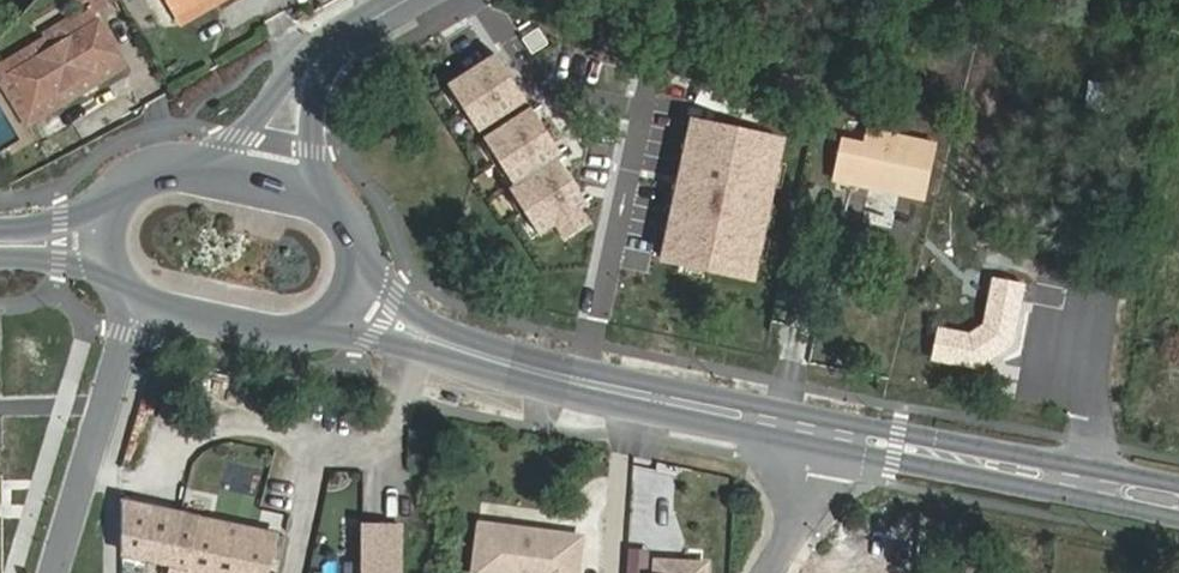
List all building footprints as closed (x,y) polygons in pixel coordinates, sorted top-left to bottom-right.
[(114,0),(93,0),(99,10),(114,0)] [(179,14),(205,0),(171,0),(179,14)] [(93,13),(0,68),(0,70),(30,122),(125,68),(118,57),(33,107),(14,74),(100,24),(93,13)] [(14,74),(33,107),(118,57),(100,24),(14,74)] [(551,45),(541,30),(524,40),(534,55),(551,45)] [(498,54),(451,85),(481,132),(528,101),(498,54)] [(764,108),(709,88),(703,104),(758,124),(764,108)] [(533,108),(486,139),(517,186),(512,190),(542,235),(557,226),(567,241),(592,225),(582,210),(591,205),(560,158),(564,155),(533,108)] [(784,135),(696,117),(668,256),(756,274),(784,135)] [(838,142),(832,179),(925,198),(935,144),(865,130),(862,146),(838,142)] [(939,326),(934,353),(979,362),(1014,338),(1026,279),(999,274),(990,322),(973,333),(939,326)] [(123,502),(124,551),(172,562),(169,572),(268,572),(276,535),(123,502)] [(486,528),(480,572),(582,572),(586,542),(486,528)] [(374,531),(373,572),(408,572),(408,532),(374,531)]
